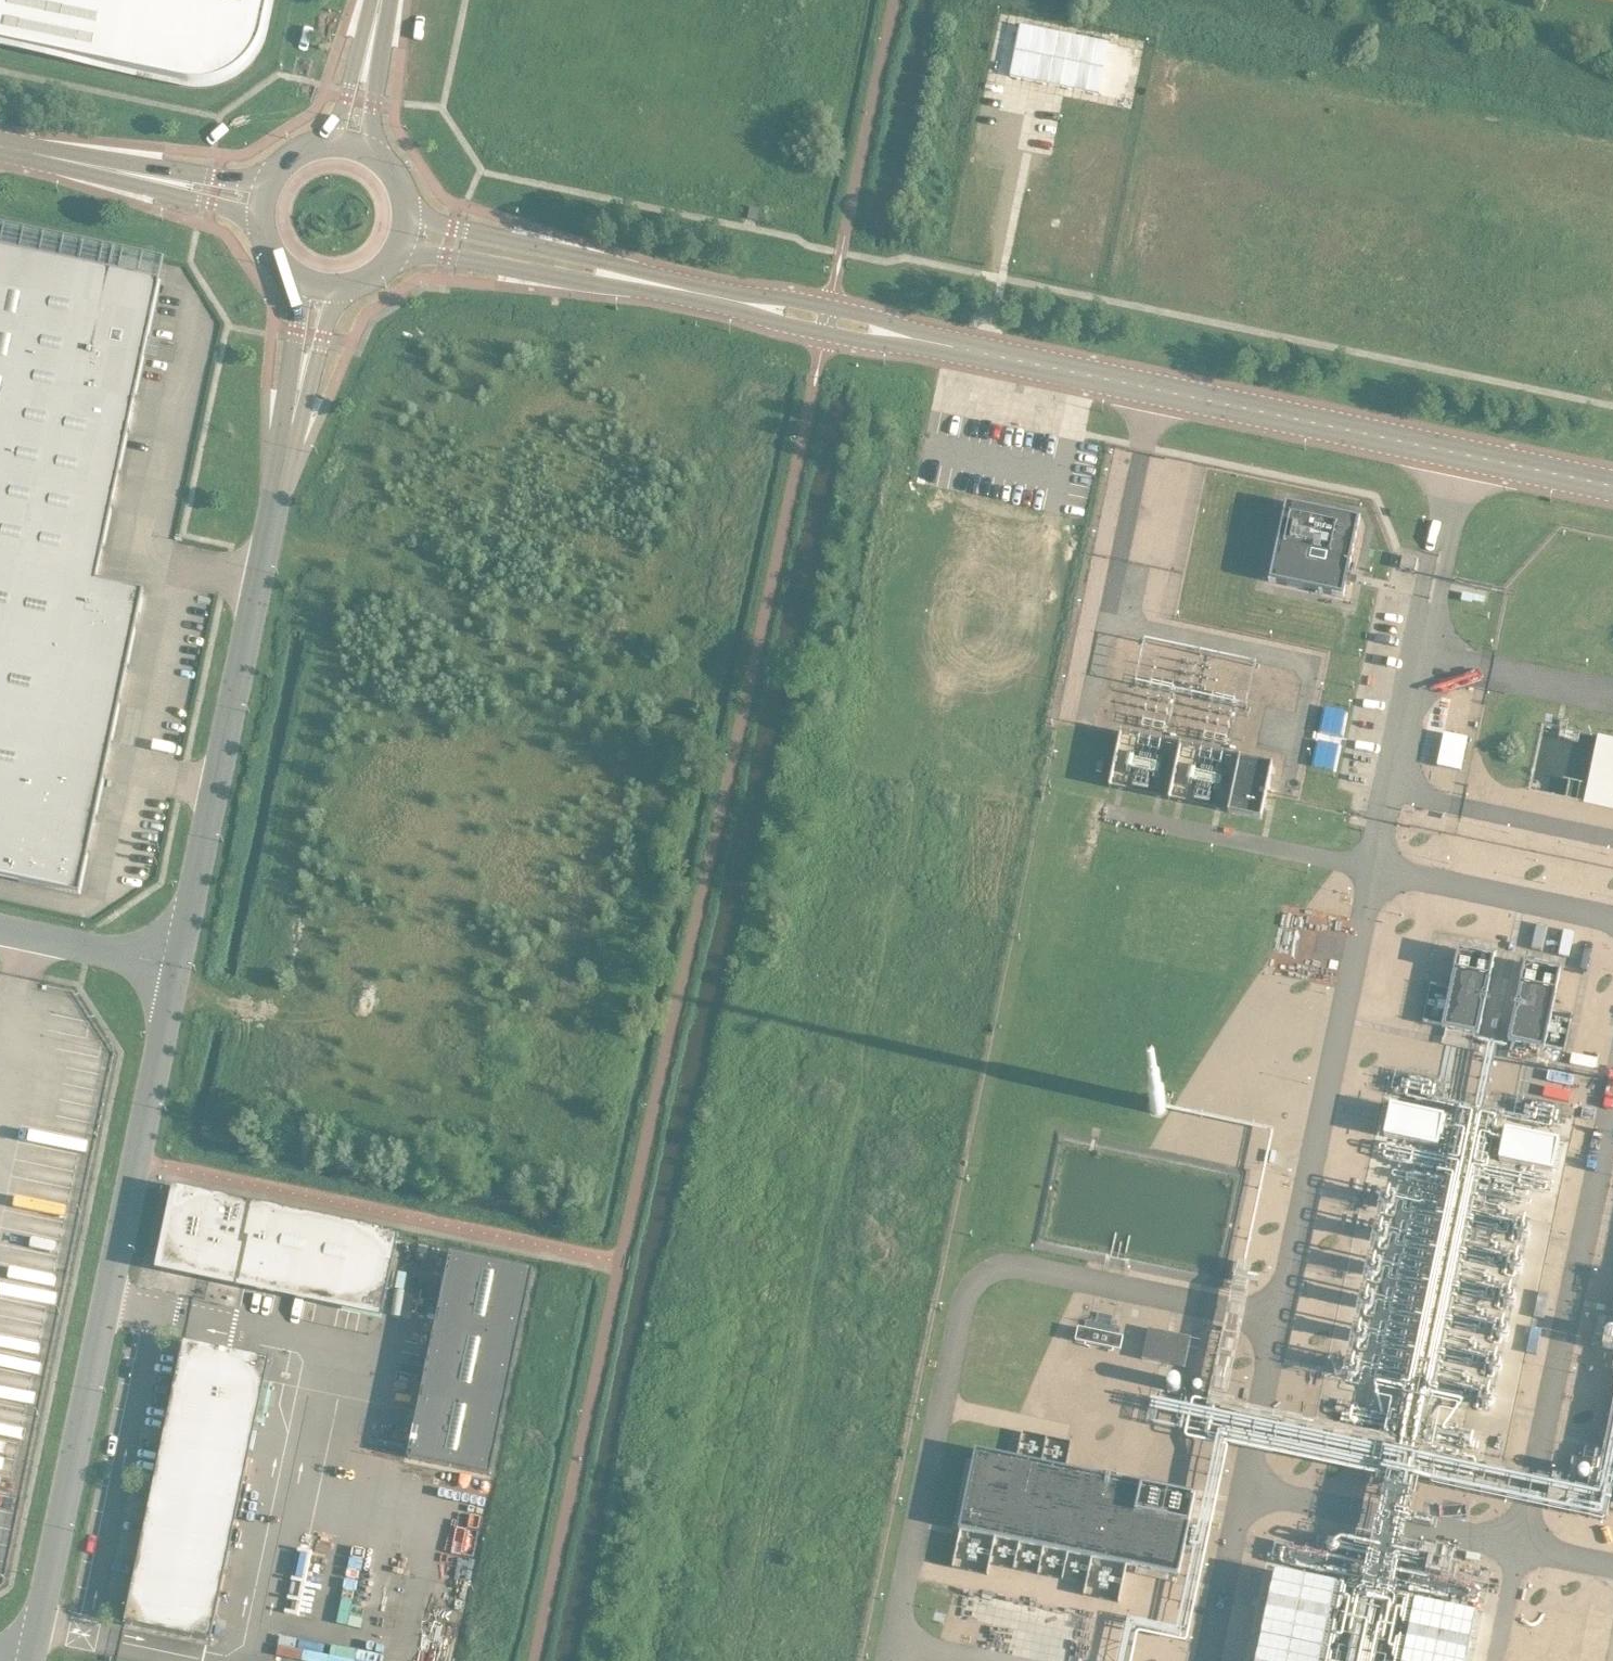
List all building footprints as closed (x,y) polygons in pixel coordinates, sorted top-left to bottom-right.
[(188,80),(199,81),(205,81),(211,80),(216,79),(222,77),(227,75),(237,69),(245,62),(252,53),(255,48),(260,38),(262,33),(269,0),(0,0),(0,41),(188,80)] [(1124,97),(1135,45),(1007,20),(996,71),(1124,97)] [(80,893),(144,589),(97,579),(160,279),(0,245),(0,876),(80,893)] [(1285,501),(1269,578),(1342,594),(1359,516),(1285,501)] [(1402,553),(1400,566),(1415,569),(1418,556),(1402,553)] [(1119,733),(1108,785),(1116,787),(1123,788),(1155,795),(1161,796),(1176,799),(1182,801),(1214,807),(1220,809),(1261,817),(1270,771),(1272,761),(1120,729),(1120,730),(1119,733)] [(1442,1024),(1441,1025),(1478,1033),(1494,955),(1458,947),(1450,986),(1442,1024)] [(1524,961),(1507,1039),(1544,1047),(1544,1045),(1552,1008),(1560,969),(1524,961)] [(1384,1134),(1437,1145),(1444,1115),(1390,1104),(1384,1134)] [(1505,1128),(1499,1158),(1553,1170),(1559,1139),(1505,1128)] [(206,1272),(381,1309),(399,1232),(173,1184),(172,1190),(178,1191),(177,1199),(176,1199),(163,1263),(192,1269),(206,1272)] [(414,1426),(408,1456),(490,1473),(533,1268),(450,1251),(417,1409),(419,1409),(415,1426),(414,1426)] [(1123,1335),(1078,1325),(1075,1339),(1120,1348),(1123,1335)] [(1171,1347),(1174,1332),(1172,1332),(1166,1331),(1148,1327),(1142,1356),(1184,1365),(1187,1350),(1171,1347)] [(184,1340),(125,1621),(211,1639),(270,1358),(184,1340)] [(976,1448),(960,1527),(1127,1562),(1179,1573),(1195,1494),(1066,1467),(1016,1457),(1002,1454),(976,1448)] [(1254,1660),(1321,1660),(1338,1582),(1274,1569),(1254,1660)] [(1400,1660),(1467,1660),(1478,1612),(1413,1598),(1400,1660)]
